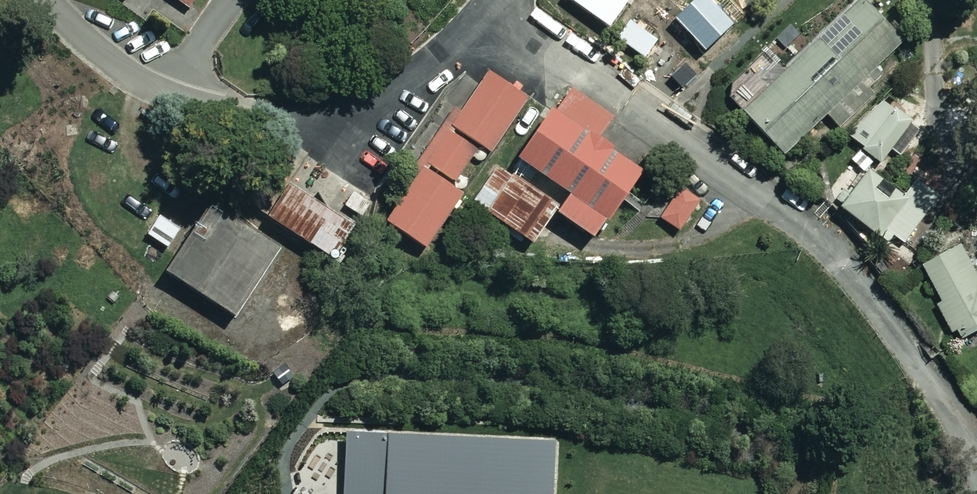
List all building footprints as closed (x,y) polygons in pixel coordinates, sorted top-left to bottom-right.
[(190,12),(198,0),(173,0),(190,12)] [(860,0),(857,0),(789,63),(769,42),(746,63),(769,88),(741,113),(781,156),(826,114),(839,129),(874,97),(861,82),(901,45),(860,0)] [(525,102),(484,75),(451,125),(447,122),(419,165),(424,169),(387,225),(425,251),(461,196),(451,189),(479,147),(490,154),(525,102)] [(611,121),(568,91),(509,174),(501,168),(477,202),(536,244),(556,216),(593,243),(641,175),(596,143),(611,121)] [(909,126),(892,113),(863,151),(880,164),(909,126)] [(844,188),(831,206),(886,245),(891,239),(901,247),(926,212),(869,171),(852,194),(844,188)] [(701,202),(682,187),(658,218),(677,233),(701,202)] [(353,230),(287,188),(267,219),(334,261),(353,230)] [(277,252),(208,208),(166,275),(234,319),(277,252)] [(148,235),(168,248),(181,229),(168,221),(160,216),(148,235)] [(959,246),(921,266),(943,307),(938,309),(955,342),(976,331),(976,280),(959,246)] [(556,442),(347,432),(344,493),(553,493),(556,442)]
